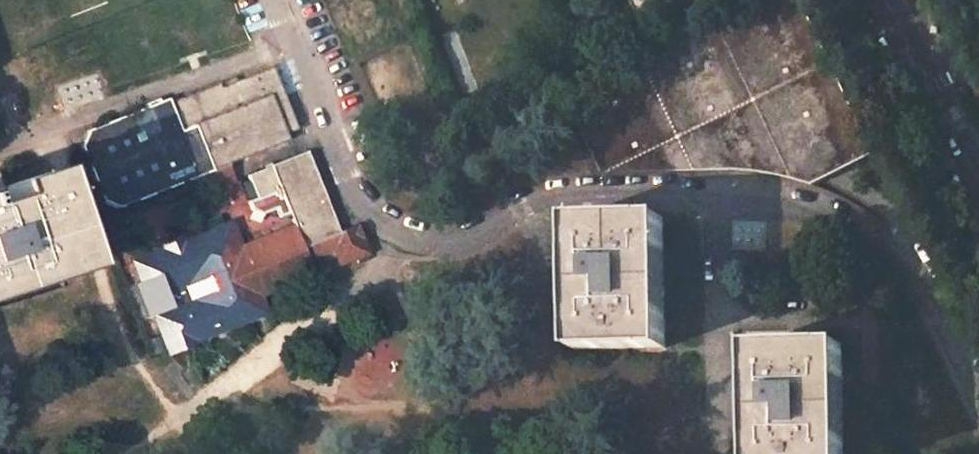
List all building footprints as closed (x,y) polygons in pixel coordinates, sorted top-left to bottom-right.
[(599,172),(637,171),(678,170),(726,170),(726,167),(761,152),(765,162),(757,166),(758,169),(757,171),(794,179),(811,184),(873,154),(801,0),(758,0),(637,56),(568,109),(599,172)] [(224,164),(285,140),(283,134),(294,129),(270,67),(218,87),(216,83),(136,114),(137,116),(123,122),(123,119),(106,126),(108,128),(93,133),(93,131),(88,132),(81,148),(83,153),(87,151),(93,165),(88,167),(94,182),(98,181),(104,194),(99,195),(102,200),(116,207),(123,204),(121,202),(135,196),(136,199),(153,193),(151,190),(165,185),(166,187),(176,183),(175,181),(182,178),(183,180),(198,174),(205,192),(231,181),(224,164)] [(291,227),(298,249),(328,237),(310,190),(318,187),(304,152),(246,175),(254,196),(245,199),(248,208),(259,213),(273,209),(276,217),(286,214),(291,227)] [(726,167),(726,170),(738,169),(757,171),(758,169),(757,166),(765,162),(761,152),(726,167)] [(4,287),(5,295),(31,286),(29,278),(41,275),(55,270),(57,278),(76,272),(45,172),(0,187),(0,188),(3,200),(0,202),(0,288),(4,287)] [(337,233),(318,187),(310,190),(328,237),(337,233)] [(660,253),(660,217),(569,218),(570,254),(577,254),(578,282),(570,282),(570,284),(578,285),(578,313),(571,313),(572,349),(662,348),(661,312),(653,312),(654,283),(661,283),(661,281),(653,280),(653,253),(660,253)] [(165,351),(262,312),(256,296),(310,274),(304,258),(331,246),(337,262),(361,252),(357,240),(343,245),(338,233),(328,237),(298,249),(291,227),(237,249),(228,225),(131,263),(138,283),(135,290),(143,312),(151,314),(165,351)] [(343,245),(357,240),(352,228),(338,233),(343,245)] [(577,254),(570,254),(570,282),(578,282),(577,254)] [(44,282),(57,278),(55,270),(41,275),(44,282)] [(41,275),(29,278),(31,286),(44,282),(41,275)] [(570,284),(571,313),(578,313),(578,285),(570,284)] [(749,346),(750,383),(758,383),(758,409),(750,410),(750,412),(758,411),(759,439),(751,440),(751,453),(843,453),(842,439),(834,439),(833,411),(842,411),(842,408),(833,408),(833,382),(841,381),(841,345),(749,346)] [(842,408),(841,381),(833,382),(833,408),(842,408)] [(758,383),(750,383),(750,410),(758,409),(758,383)] [(750,412),(751,440),(759,439),(758,411),(750,412)] [(834,439),(842,439),(842,411),(833,411),(834,439)]
